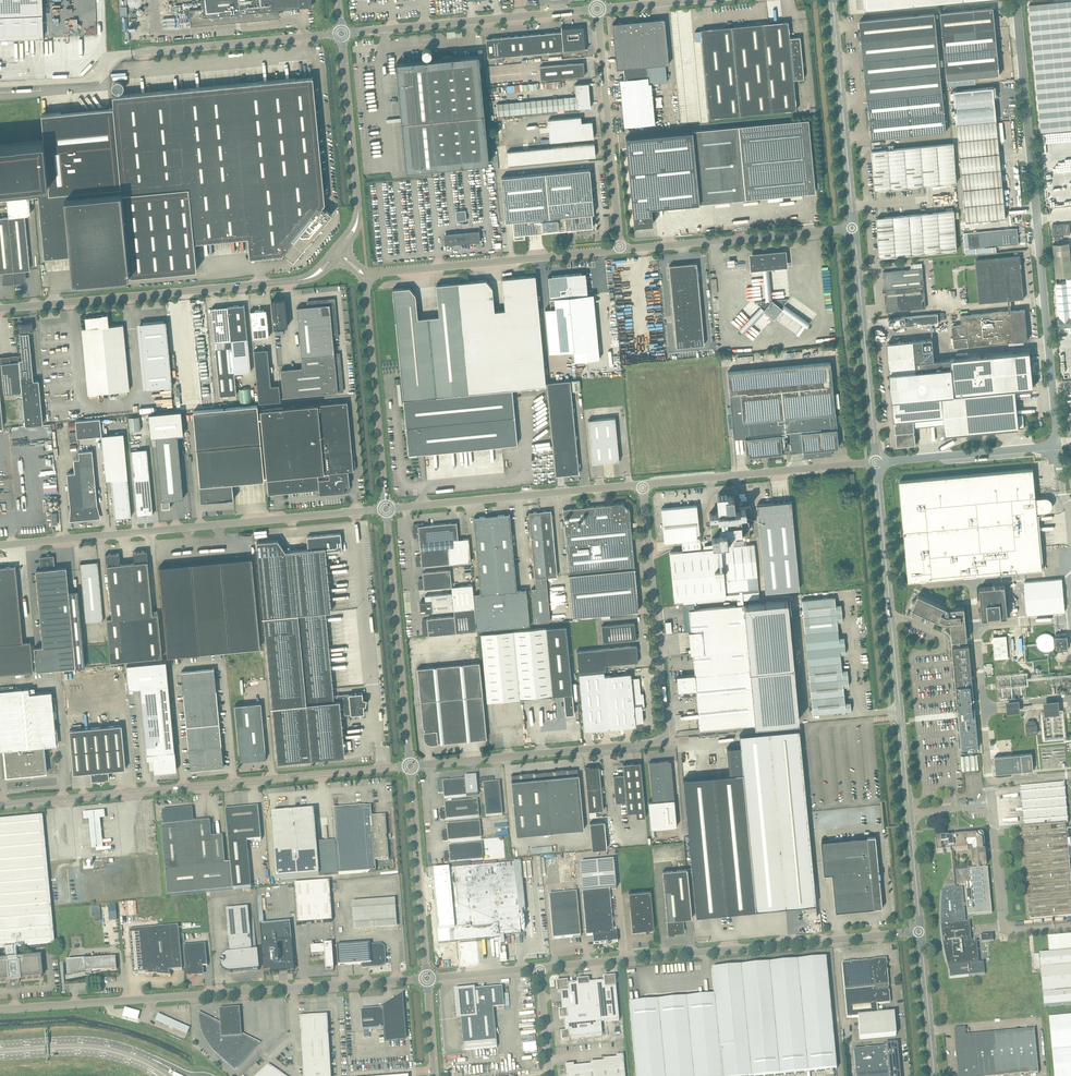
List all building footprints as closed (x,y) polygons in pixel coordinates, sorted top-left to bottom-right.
[(15,38),(15,43),(26,42),(26,38),(42,37),(41,0),(0,0),(0,39),(15,38)] [(143,2),(142,0),(127,0),(127,1),(127,2),(128,4),(128,5),(129,6),(130,7),(131,8),(132,9),(134,9),(135,9),(137,9),(138,8),(139,8),(140,7),(141,6),(142,4),(142,3),(143,2)] [(278,11),(279,10),(279,9),(312,6),(311,0),(201,0),(202,7),(189,9),(191,25),(272,18),(273,16),(275,17),(277,17),(278,15),(279,14),(279,12),(278,11)] [(864,8),(936,1),(951,0),(863,0),(864,8)] [(1029,5),(1041,132),(1070,129),(1070,1),(1029,5)] [(997,15),(996,8),(941,13),(947,80),(1000,75),(998,55),(1001,54),(999,40),(996,40),(994,15),(997,15)] [(935,13),(865,20),(860,21),(861,33),(858,34),(859,48),(862,48),(865,72),(862,73),(863,87),(866,87),(868,112),(865,112),(867,126),(870,126),(871,139),(946,132),(935,13)] [(623,68),(624,79),(620,79),(624,127),(655,124),(651,83),(667,82),(665,64),(669,64),(664,19),(612,23),(617,69),(623,68)] [(788,21),(700,29),(701,40),(709,118),(796,110),(794,79),(804,79),(800,37),(790,38),(788,21)] [(561,32),(486,39),(486,44),(488,57),(496,57),(496,62),(503,62),(502,56),(563,50),(582,49),(588,48),(585,48),(583,28),(584,27),(582,25),(581,26),(562,28),(561,26),(561,32)] [(427,58),(431,51),(424,47),(420,55),(427,58)] [(406,171),(489,163),(479,55),(396,63),(406,171)] [(541,80),(579,76),(585,76),(583,62),(539,66),(541,80)] [(6,198),(28,196),(39,195),(44,257),(71,254),(72,268),(73,280),(130,274),(130,276),(197,270),(194,242),(248,237),(250,258),(282,255),(284,252),(288,255),(293,260),(331,214),(326,210),(322,206),(325,203),(313,77),(119,95),(115,96),(113,96),(113,101),(114,107),(42,114),(44,141),(0,145),(0,198),(6,198)] [(119,95),(118,93),(120,92),(122,91),(123,89),(124,87),(124,85),(122,83),(121,82),(119,81),(116,81),(114,82),(113,84),(112,86),(112,88),(113,90),(115,92),(115,96),(119,95)] [(996,87),(954,91),(966,222),(1006,218),(995,101),(998,101),(996,87)] [(576,102),(576,96),(565,97),(566,109),(577,108),(576,102)] [(566,109),(565,97),(556,98),(557,110),(566,109)] [(556,98),(548,99),(549,111),(557,110),(556,98)] [(549,111),(548,99),(540,100),(541,112),(549,111)] [(540,100),(529,101),(530,113),(541,112),(540,100)] [(522,113),(521,101),(513,102),(514,114),(522,113)] [(529,101),(521,101),(522,113),(530,113),(529,101)] [(514,114),(513,102),(505,103),(506,115),(514,114)] [(506,115),(505,103),(496,104),(498,116),(506,115)] [(550,142),(588,138),(594,138),(592,121),(581,122),(581,117),(548,120),(550,142)] [(692,131),(626,137),(634,226),(653,224),(651,202),(699,197),(699,198),(699,203),(699,204),(700,204),(700,203),(745,199),(746,199),(814,192),(808,120),(739,126),(738,126),(738,127),(693,131),(693,130),(692,130),(692,131)] [(501,166),(590,157),(595,157),(594,143),(500,152),(501,166)] [(954,143),(872,151),(875,191),(957,183),(954,143)] [(524,233),(541,232),(566,229),(566,228),(567,227),(568,231),(571,230),(571,227),(572,227),(572,228),(574,228),(574,227),(576,227),(576,228),(593,226),(592,214),(594,213),(589,169),(501,177),(505,222),(512,221),(514,239),(525,238),(524,233)] [(8,217),(0,217),(0,272),(2,272),(2,278),(8,282),(8,283),(14,282),(14,285),(14,282),(20,281),(24,276),(24,270),(29,270),(29,264),(24,215),(29,215),(28,196),(6,198),(8,217)] [(954,210),(953,211),(876,218),(879,258),(957,250),(954,210)] [(1053,236),(1058,235),(1070,234),(1069,223),(1052,225),(1053,236)] [(964,233),(966,255),(997,252),(996,246),(1019,244),(1017,228),(964,233)] [(479,230),(445,234),(447,245),(480,242),(479,230)] [(1061,276),(1070,275),(1070,260),(1069,242),(1053,244),(1056,277),(1061,276)] [(751,262),(750,262),(750,265),(754,265),(754,270),(784,267),(782,251),(752,253),(753,260),(751,260),(751,262)] [(1024,299),(1020,256),(975,260),(979,303),(1024,299)] [(696,263),(669,265),(676,347),(704,345),(696,263)] [(911,269),(883,272),(884,289),(883,289),(883,292),(885,292),(886,312),(926,308),(922,263),(921,263),(922,263),(911,264),(911,269)] [(586,273),(567,274),(574,350),(575,361),(599,359),(593,294),(588,294),(586,278),(586,273)] [(551,308),(545,309),(549,353),(574,350),(567,274),(548,276),(548,282),(550,298),(551,308)] [(428,316),(428,317),(418,318),(415,295),(409,287),(392,289),(396,320),(395,320),(395,321),(396,321),(400,367),(400,368),(403,399),(406,427),(405,427),(406,427),(409,450),(410,450),(410,453),(409,453),(409,454),(417,453),(417,452),(419,452),(419,453),(517,444),(512,389),(546,386),(535,275),(502,278),(505,310),(494,311),(492,287),(486,280),(458,282),(436,285),(439,316),(429,317),(428,316)] [(1057,283),(1060,317),(1059,317),(1060,327),(1070,326),(1070,277),(1066,277),(1067,282),(1057,283)] [(315,322),(298,323),(300,340),(333,337),(338,337),(335,298),(313,300),(315,322)] [(274,328),(274,327),(288,326),(285,299),(272,300),(271,300),(274,328)] [(315,322),(313,300),(307,301),(308,306),(297,307),(298,323),(315,322)] [(767,302),(756,302),(756,304),(763,311),(763,312),(771,319),(775,319),(782,310),(781,309),(787,302),(787,300),(776,300),(774,303),(771,301),(769,304),(767,302)] [(214,341),(231,340),(234,373),(251,371),(244,305),(211,308),(214,341)] [(253,338),(269,337),(266,309),(251,311),(251,310),(250,310),(253,339),(253,338)] [(954,347),(1028,340),(1025,309),(960,315),(961,325),(952,325),(954,347)] [(130,390),(124,330),(123,325),(109,326),(108,314),(102,315),(100,315),(98,316),(85,317),(86,328),(82,329),(88,394),(130,390)] [(939,323),(938,314),(900,317),(901,327),(939,323)] [(143,388),(171,386),(166,320),(138,322),(143,388)] [(18,323),(18,329),(10,330),(13,354),(0,355),(0,363),(1,363),(18,361),(21,392),(24,425),(42,424),(38,379),(32,380),(28,332),(33,332),(32,322),(18,323)] [(334,353),(333,337),(300,340),(301,356),(318,355),(334,353)] [(929,426),(930,437),(1024,428),(1023,414),(1018,415),(1015,389),(1033,387),(1030,351),(934,360),(932,339),(887,343),(895,421),(896,421),(896,423),(895,424),(896,433),(897,433),(897,435),(896,435),(897,446),(904,445),(905,446),(908,446),(909,445),(916,444),(915,433),(914,433),(914,431),(915,431),(914,427),(929,426)] [(267,349),(254,350),(259,403),(280,401),(279,385),(271,386),(267,349)] [(340,353),(334,353),(318,355),(320,374),(341,372),(340,353)] [(318,355),(301,356),(302,367),(281,369),(283,397),(343,391),(341,372),(320,374),(318,355)] [(3,393),(21,392),(18,361),(1,363),(3,393)] [(838,448),(836,428),(831,429),(830,425),(833,425),(836,422),(835,412),(830,362),(727,372),(734,438),(744,437),(746,456),(791,452),(790,443),(788,444),(787,433),(801,432),(803,457),(831,455),(831,448),(838,448)] [(579,473),(570,380),(547,382),(556,475),(579,473)] [(581,380),(572,381),(573,392),(581,391),(581,380)] [(160,402),(172,401),(171,391),(167,391),(167,394),(155,395),(154,389),(151,389),(151,399),(160,398),(160,402)] [(268,493),(283,492),(319,489),(319,494),(345,492),(345,491),(344,487),(346,485),(350,485),(348,470),(353,470),(356,469),(355,459),(352,459),(347,402),(260,410),(268,493)] [(257,406),(193,412),(201,502),(234,499),(232,483),(264,480),(257,406)] [(151,438),(156,437),(162,508),(170,508),(170,507),(170,499),(183,498),(177,434),(182,434),(183,435),(181,411),(149,414),(151,438)] [(129,417),(130,431),(141,430),(140,416),(129,417)] [(588,420),(591,458),(592,463),(619,461),(615,417),(588,420)] [(77,438),(102,435),(100,418),(75,420),(77,438)] [(123,433),(102,435),(106,480),(111,479),(115,517),(131,516),(123,433)] [(153,514),(152,508),(147,449),(131,450),(133,477),(135,493),(137,515),(153,514)] [(92,450),(78,451),(80,472),(67,473),(70,508),(72,507),(71,519),(99,517),(96,505),(97,505),(92,450)] [(1047,498),(1045,497),(1036,498),(1033,469),(900,481),(909,581),(1042,569),(1037,512),(1046,512),(1048,511),(1050,509),(1052,507),(1052,505),(1052,503),(1051,500),(1049,499),(1047,498)] [(751,517),(750,505),(734,507),(733,496),(724,497),(726,510),(717,511),(717,512),(709,513),(710,529),(711,538),(742,535),(742,534),(749,533),(748,517),(751,517)] [(757,505),(765,593),(799,589),(791,501),(757,505)] [(628,507),(624,504),(623,503),(612,504),(563,509),(573,616),(638,610),(630,519),(629,508),(628,507)] [(682,540),(683,551),(670,552),(675,601),(726,596),(724,580),(757,577),(754,544),(701,549),(697,505),(661,508),(664,542),(682,540)] [(551,510),(540,511),(542,533),(553,532),(551,510)] [(542,533),(540,511),(529,512),(536,588),(531,589),(532,596),(534,622),(550,621),(546,577),(542,533)] [(510,514),(473,517),(474,523),(477,560),(480,594),(474,594),(478,630),(530,625),(529,623),(527,600),(526,589),(517,590),(510,514)] [(413,524),(412,525),(414,536),(414,537),(415,537),(419,537),(420,543),(425,542),(458,539),(457,528),(457,522),(424,525),(424,524),(423,523),(422,523),(414,524),(413,524)] [(557,576),(553,532),(542,533),(546,577),(557,576)] [(307,536),(308,549),(285,551),(277,540),(257,542),(264,617),(262,617),(263,618),(264,617),(272,707),(271,707),(271,708),(272,708),(278,762),(312,759),(345,755),(340,702),(345,715),(351,714),(364,713),(364,705),(363,698),(362,693),(351,694),(351,693),(333,695),(325,611),(331,611),(326,552),(342,551),(341,533),(307,536)] [(416,556),(416,557),(416,565),(417,565),(417,566),(418,566),(422,566),(427,565),(450,563),(470,561),(467,539),(458,539),(425,542),(420,543),(420,549),(421,555),(417,555),(416,555),(416,556)] [(105,553),(106,559),(106,565),(107,565),(112,618),(107,619),(111,661),(162,656),(158,614),(153,614),(148,567),(147,561),(148,561),(147,550),(146,550),(133,552),(134,562),(120,564),(119,553),(106,554),(106,553),(105,553)] [(34,647),(37,671),(85,666),(78,590),(69,591),(66,567),(54,568),(53,556),(40,558),(41,569),(36,570),(43,646),(34,647)] [(260,647),(252,563),(252,558),(159,566),(167,656),(260,647)] [(86,622),(103,621),(98,562),(80,563),(86,622)] [(0,567),(0,674),(33,671),(30,641),(23,642),(16,566),(0,567)] [(423,578),(419,578),(418,579),(418,580),(418,588),(419,589),(420,589),(424,589),(452,586),(450,570),(428,572),(423,572),(423,578)] [(1027,615),(1065,612),(1062,578),(1024,582),(1027,615)] [(425,601),(421,602),(420,602),(420,603),(421,611),(421,612),(422,612),(426,612),(454,610),(475,607),(473,584),(452,586),(452,593),(430,595),(425,596),(425,601)] [(982,619),(1008,617),(1005,585),(980,588),(981,608),(980,608),(979,608),(980,614),(982,614),(982,619)] [(973,752),(973,751),(973,748),(979,747),(975,708),(973,708),(972,701),(974,701),(969,645),(962,646),(961,640),(968,639),(964,607),(949,608),(948,608),(918,595),(912,608),(941,622),(944,623),(946,623),(948,623),(951,623),(952,640),(957,640),(957,646),(952,646),(958,702),(960,702),(960,706),(959,706),(958,707),(958,708),(959,709),(961,709),(958,710),(962,749),(968,748),(968,751),(969,752),(970,753),(971,753),(972,753),(973,752)] [(803,616),(842,613),(841,604),(835,605),(835,597),(802,600),(803,616)] [(695,675),(677,676),(678,687),(679,687),(680,688),(681,690),(683,689),(683,691),(696,689),(700,730),(755,724),(799,720),(787,601),(743,605),(743,604),(689,609),(695,675)] [(422,620),(422,621),(423,634),(423,635),(424,635),(428,635),(434,635),(477,631),(475,607),(454,610),(455,616),(432,618),(427,618),(427,619),(423,619),(422,619),(422,620)] [(842,613),(803,616),(805,633),(838,629),(837,622),(842,621),(842,613)] [(603,642),(631,640),(636,639),(634,622),(601,625),(603,642)] [(566,626),(546,628),(481,634),(487,702),(552,695),(552,696),(564,695),(565,715),(574,714),(566,626)] [(838,637),(838,629),(805,633),(806,649),(845,645),(844,637),(838,637)] [(1055,637),(1053,637),(1051,635),(1049,634),(1046,633),(1044,633),(1041,634),(1039,635),(1037,638),(1036,640),(1035,643),(1036,645),(1037,648),(1039,650),(1041,651),(1043,652),(1046,653),(1051,657),(1056,656),(1051,652),(1053,651),(1055,650),(1057,648),(1060,648),(1060,651),(1062,650),(1062,657),(1060,657),(1061,663),(1067,662),(1066,650),(1068,650),(1067,633),(1055,634),(1055,637)] [(637,645),(604,648),(577,651),(579,674),(604,672),(606,671),(605,665),(638,662),(637,645)] [(845,645),(806,649),(808,665),(841,662),(840,654),(845,654),(845,645)] [(174,751),(166,661),(127,664),(129,688),(140,687),(147,753),(153,753),(155,772),(177,770),(175,751),(174,751)] [(430,744),(432,744),(438,743),(438,742),(440,742),(440,743),(487,738),(482,695),(479,662),(417,668),(423,728),(424,728),(424,731),(423,731),(424,737),(424,739),(426,741),(428,743),(430,744)] [(842,670),(841,662),(808,665),(809,681),(848,678),(847,669),(842,670)] [(214,668),(181,671),(190,770),(223,767),(214,668)] [(604,672),(579,674),(584,731),(636,726),(635,722),(643,722),(642,708),(644,708),(645,708),(643,693),(641,693),(639,678),(631,679),(631,673),(604,676),(604,672)] [(848,678),(809,681),(811,698),(844,695),(843,687),(849,686),(848,678)] [(0,750),(4,750),(7,776),(46,772),(44,746),(57,745),(52,692),(29,694),(29,688),(0,691),(0,749),(0,750)] [(844,695),(811,698),(813,714),(851,711),(850,702),(845,702),(844,695)] [(1015,701),(1002,702),(1003,714),(1016,713),(1015,701)] [(1038,702),(1039,715),(1054,714),(1053,701),(1038,702)] [(234,705),(239,755),(240,761),(266,758),(261,703),(234,705)] [(70,730),(73,768),(74,773),(91,772),(92,780),(109,779),(108,770),(126,768),(121,725),(70,730)] [(1037,725),(1025,726),(1026,735),(1037,734),(1037,725)] [(817,917),(815,903),(799,729),(739,735),(740,746),(727,748),(729,774),(683,779),(696,916),(802,905),(804,919),(817,917)] [(1033,770),(1032,753),(994,757),(996,774),(1033,770)] [(650,829),(677,826),(671,760),(649,763),(649,768),(652,801),(648,801),(650,829)] [(624,775),(613,776),(613,781),(615,803),(626,802),(627,813),(636,812),(637,817),(646,817),(640,762),(632,763),(623,764),(624,775)] [(603,810),(599,766),(584,768),(589,811),(603,810)] [(516,835),(584,829),(579,775),(578,775),(577,769),(567,770),(566,769),(556,770),(556,771),(533,773),(533,772),(522,774),(511,775),(512,781),(511,781),(516,835)] [(447,778),(438,779),(437,780),(438,792),(438,793),(439,793),(444,793),(444,798),(478,795),(476,776),(464,777),(465,780),(448,781),(448,779),(447,778)] [(492,777),(480,778),(480,779),(480,782),(480,788),(481,789),(482,789),(483,789),(486,816),(503,815),(499,782),(494,782),(493,778),(493,777),(492,777)] [(1021,788),(1024,827),(1022,827),(1030,920),(1070,916),(1070,879),(1066,824),(1068,823),(1064,784),(1021,788)] [(445,809),(441,809),(440,810),(441,819),(441,820),(442,820),(446,820),(479,817),(478,800),(445,803),(445,809)] [(363,806),(333,809),(334,814),(336,842),(316,843),(318,867),(319,876),(339,874),(368,872),(368,871),(376,871),(375,860),(383,860),(389,859),(385,816),(372,817),(371,806),(363,807),(363,806)] [(251,888),(247,842),(261,840),(259,813),(258,807),(225,810),(225,807),(228,843),(230,863),(233,890),(251,888)] [(104,809),(83,811),(84,820),(89,819),(91,848),(104,847),(100,818),(105,818),(104,809)] [(233,890),(230,863),(225,864),(222,836),(212,837),(210,821),(194,823),(192,809),(192,810),(186,811),(186,810),(185,810),(183,810),(183,811),(182,811),(162,813),(162,812),(163,823),(163,826),(161,826),(168,896),(233,890)] [(4,951),(5,962),(0,962),(0,982),(7,981),(8,984),(19,983),(19,980),(41,978),(39,958),(17,960),(16,950),(54,946),(42,817),(0,821),(0,951),(4,951)] [(314,818),(271,822),(276,879),(319,876),(316,843),(314,818)] [(605,821),(590,822),(593,850),(607,848),(605,821)] [(447,830),(443,831),(442,831),(442,832),(443,841),(444,842),(448,841),(448,842),(481,838),(480,822),(447,825),(447,830)] [(953,867),(945,886),(955,885),(955,888),(943,889),(943,891),(941,909),(941,919),(943,938),(944,948),(945,952),(948,966),(949,970),(950,977),(970,975),(985,974),(984,962),(979,962),(977,941),(976,941),(972,941),(970,922),(966,922),(964,906),(968,906),(967,903),(964,904),(962,887),(958,887),(958,885),(966,884),(971,883),(972,883),(971,871),(970,869),(976,869),(981,868),(981,869),(986,868),(985,865),(986,865),(987,864),(986,851),(985,851),(984,851),(984,848),(983,836),(982,835),(976,836),(967,837),(967,836),(967,835),(954,837),(953,837),(953,838),(950,838),(950,837),(936,838),(936,839),(937,852),(938,852),(951,851),(952,851),(953,867)] [(881,880),(880,879),(881,877),(881,872),(879,871),(880,870),(880,869),(879,869),(876,836),(822,842),(825,875),(833,874),(837,912),(883,908),(880,880),(881,880)] [(449,852),(445,852),(444,853),(445,862),(445,863),(446,863),(450,863),(483,860),(482,843),(449,846),(449,852)] [(552,847),(530,849),(530,855),(552,853),(552,847)] [(610,889),(616,888),(614,861),(580,864),(586,930),(586,936),(593,935),(594,944),(606,943),(606,942),(608,941),(608,943),(611,942),(618,942),(617,932),(614,933),(610,889)] [(443,869),(433,870),(438,930),(437,930),(438,944),(459,942),(477,940),(494,939),(494,941),(501,941),(501,945),(505,944),(504,935),(521,934),(519,912),(525,911),(520,862),(514,863),(471,867),(460,868),(443,869)] [(683,919),(692,918),(687,869),(662,871),(667,920),(668,932),(669,932),(672,935),(675,934),(682,933),(684,931),(683,919)] [(971,883),(966,884),(967,903),(968,906),(969,916),(991,914),(987,870),(971,871),(972,883),(971,883)] [(294,884),(297,924),(332,921),(329,881),(294,884)] [(654,929),(651,891),(629,893),(632,931),(639,931),(639,932),(646,931),(645,930),(654,929)] [(549,895),(553,939),(581,936),(576,892),(549,895)] [(396,928),(395,899),(352,901),(353,930),(396,928)] [(116,905),(108,905),(110,920),(117,920),(116,905)] [(100,906),(92,906),(92,914),(100,914),(100,906)] [(221,959),(220,961),(220,965),(221,965),(222,968),(224,970),(226,971),(228,972),(231,972),(259,970),(258,950),(252,950),(248,907),(226,909),(230,952),(227,953),(225,954),(222,956),(221,959)] [(264,973),(294,970),(290,922),(260,925),(264,973)] [(129,930),(133,968),(133,974),(148,972),(148,974),(146,974),(153,975),(153,976),(157,977),(157,975),(171,976),(169,976),(169,970),(182,969),(178,926),(129,930)] [(982,942),(994,940),(993,933),(981,935),(982,942)] [(1045,1006),(1070,1004),(1070,935),(1048,937),(1050,954),(1040,955),(1045,1006)] [(337,945),(338,960),(338,965),(363,964),(363,967),(382,965),(384,963),(383,947),(381,945),(370,946),(370,943),(364,943),(337,945)] [(207,966),(207,961),(205,944),(183,946),(186,977),(186,976),(197,975),(197,973),(202,972),(202,967),(207,966)] [(325,970),(334,969),(332,944),(324,944),(324,946),(311,947),(311,955),(324,954),(325,970)] [(86,975),(85,972),(117,970),(116,958),(66,961),(67,971),(68,978),(66,979),(92,974),(86,975)] [(629,1003),(636,1075),(768,1075),(836,1069),(826,958),(711,969),(714,995),(629,1003)] [(872,960),(872,961),(842,963),(847,1018),(858,1017),(860,1039),(896,1036),(894,1014),(878,1015),(877,1004),(890,1003),(887,972),(888,971),(887,970),(886,966),(888,964),(886,963),(886,959),(872,960)] [(589,982),(588,979),(578,980),(578,983),(568,984),(567,981),(557,982),(558,992),(560,992),(562,1010),(559,1010),(560,1018),(563,1018),(563,1019),(567,1018),(568,1031),(564,1032),(564,1033),(561,1033),(562,1041),(569,1040),(569,1038),(602,1035),(601,1022),(619,1021),(615,976),(605,977),(605,980),(604,980),(604,984),(590,986),(590,982),(589,982)] [(463,1044),(496,1041),(493,1008),(504,1007),(502,987),(458,991),(460,1011),(460,1018),(461,1018),(463,1044)] [(385,1041),(400,1040),(405,1040),(402,995),(382,1007),(382,1008),(361,1010),(362,1030),(384,1028),(385,1041)] [(141,1012),(125,1008),(122,1018),(139,1022),(141,1012)] [(211,1045),(214,1049),(235,1068),(257,1044),(242,1036),(240,1008),(219,1009),(220,1025),(200,1015),(201,1023),(203,1029),(205,1035),(208,1040),(211,1045)] [(327,1015),(300,1017),(303,1075),(331,1075),(327,1015)] [(1049,1017),(1055,1075),(1070,1075),(1070,1015),(1049,1017)] [(1038,1072),(1038,1073),(1039,1073),(1034,1028),(966,1035),(966,1027),(954,1028),(959,1075),(999,1075),(1038,1072)] [(853,1050),(856,1075),(900,1075),(898,1065),(897,1065),(897,1059),(898,1059),(896,1044),(885,1045),(885,1047),(853,1050)] [(571,1064),(564,1065),(565,1075),(625,1075),(624,1061),(623,1055),(616,1056),(616,1058),(603,1059),(603,1062),(590,1063),(591,1065),(574,1067),(574,1064),(571,1064)] [(269,1066),(258,1075),(284,1075),(269,1066)]
